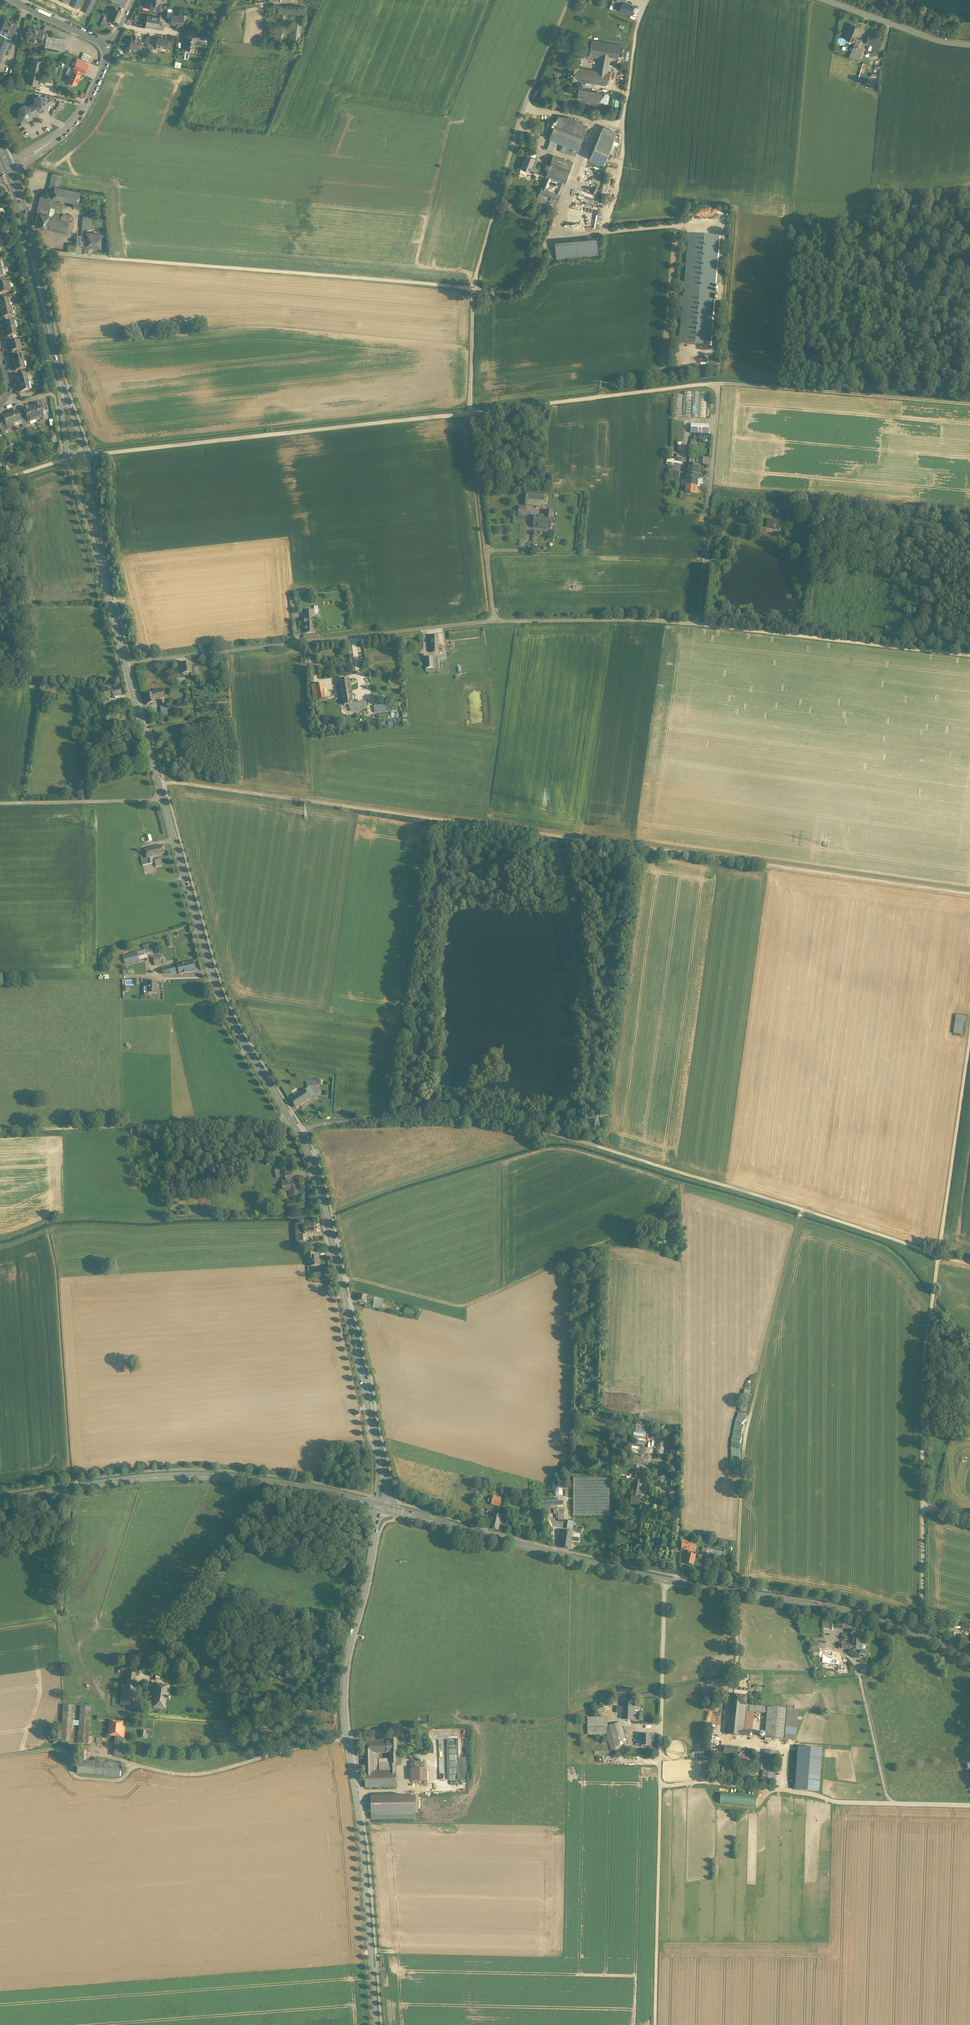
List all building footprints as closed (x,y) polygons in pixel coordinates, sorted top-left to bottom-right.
[(149,9),(159,10),(161,10),(162,5),(160,5),(160,1),(161,0),(150,0),(149,9)] [(624,2),(624,1),(623,3),(618,1),(616,8),(630,14),(633,5),(624,2)] [(305,8),(280,5),(279,11),(290,12),(293,13),(305,14),(305,8)] [(121,10),(115,7),(112,15),(113,15),(111,20),(110,21),(115,23),(118,17),(118,18),(121,10)] [(171,13),(170,18),(169,22),(176,23),(178,15),(178,14),(171,13)] [(147,15),(145,25),(158,27),(160,17),(147,15)] [(5,19),(1,28),(2,28),(0,32),(0,33),(10,37),(14,28),(15,29),(17,24),(5,19)] [(859,27),(851,23),(845,37),(850,38),(850,39),(854,40),(859,27)] [(38,28),(34,27),(34,28),(29,27),(28,31),(27,31),(26,32),(25,35),(26,37),(27,37),(27,38),(31,39),(31,40),(32,41),(35,42),(36,41),(36,40),(40,41),(41,41),(42,32),(43,30),(38,29),(38,28)] [(0,33),(0,63),(11,38),(10,37),(0,33)] [(882,41),(868,35),(866,42),(875,45),(872,52),(877,54),(882,41)] [(66,39),(47,36),(45,43),(45,46),(65,49),(66,39)] [(140,38),(131,37),(129,45),(138,47),(139,47),(139,44),(140,38)] [(168,39),(157,37),(155,45),(167,47),(168,39)] [(193,39),(186,37),(186,38),(186,40),(186,41),(185,44),(185,45),(185,48),(194,50),(194,49),(195,39),(196,39),(193,39)] [(622,45),(592,40),(589,56),(599,57),(599,58),(609,59),(610,56),(617,57),(622,45)] [(857,46),(854,45),(849,56),(858,60),(862,48),(857,46)] [(81,57),(89,61),(92,56),(84,52),(81,57)] [(42,60),(32,58),(31,64),(41,66),(42,60)] [(609,59),(599,58),(598,67),(608,69),(609,59)] [(76,71),(73,70),(68,80),(76,84),(81,73),(78,72),(80,69),(85,72),(88,64),(77,59),(73,67),(77,68),(76,71)] [(41,66),(31,64),(27,82),(37,85),(41,66)] [(580,67),(570,65),(568,78),(578,80),(578,79),(581,80),(583,68),(580,67)] [(608,69),(598,67),(597,70),(583,68),(581,80),(606,84),(611,73),(607,72),(608,69)] [(603,93),(579,88),(578,96),(590,99),(589,102),(598,104),(603,93)] [(35,99),(34,104),(31,104),(30,106),(25,105),(20,108),(18,113),(21,118),(27,120),(32,117),(33,114),(36,115),(38,114),(39,110),(42,111),(47,108),(49,102),(46,97),(40,96),(39,94),(34,97),(35,99)] [(588,125),(569,117),(558,115),(554,125),(583,137),(588,125)] [(562,146),(577,152),(583,137),(554,125),(549,137),(551,138),(556,140),(563,143),(562,146)] [(601,130),(590,157),(603,163),(615,135),(601,130)] [(556,140),(551,138),(547,149),(552,151),(554,147),(554,146),(556,140)] [(535,157),(527,153),(521,167),(530,170),(532,165),(535,157)] [(553,155),(547,171),(547,172),(546,176),(551,178),(559,181),(557,186),(563,188),(573,162),(553,155)] [(547,171),(532,165),(530,170),(546,176),(547,172),(547,171)] [(58,174),(52,173),(49,185),(55,186),(58,174)] [(546,176),(539,192),(558,199),(563,188),(557,186),(556,189),(548,187),(551,178),(546,176)] [(55,186),(54,191),(52,198),(53,198),(57,198),(78,203),(80,191),(59,187),(55,186)] [(48,190),(47,196),(40,194),(37,210),(37,212),(40,213),(49,215),(53,198),(52,198),(54,191),(48,190)] [(558,199),(539,192),(538,196),(557,203),(558,199)] [(49,215),(40,213),(37,226),(46,228),(50,228),(52,217),(49,216),(49,215)] [(61,214),(60,218),(57,217),(58,214),(53,213),(52,217),(50,228),(69,233),(71,224),(68,224),(70,216),(61,214)] [(94,233),(87,232),(86,240),(85,245),(85,246),(101,247),(101,241),(100,241),(101,234),(94,234),(94,233)] [(719,237),(689,234),(680,344),(710,346),(719,237)] [(597,237),(555,240),(556,257),(598,255),(597,237)] [(0,285),(0,294),(11,291),(9,283),(8,283),(4,284),(0,285)] [(0,301),(0,307),(0,309),(9,307),(7,300),(7,299),(3,300),(0,301)] [(9,307),(0,309),(3,318),(5,318),(11,316),(9,307)] [(9,323),(4,324),(6,331),(14,329),(17,328),(16,322),(13,322),(9,323)] [(14,329),(6,331),(7,338),(12,336),(16,335),(14,329)] [(14,342),(13,342),(14,343),(9,344),(11,352),(21,350),(19,341),(14,342)] [(16,357),(12,358),(14,365),(23,363),(26,362),(25,362),(26,362),(24,355),(21,356),(16,357)] [(23,363),(14,365),(15,371),(20,370),(24,369),(23,363)] [(22,376),(17,377),(18,385),(27,383),(26,376),(25,375),(22,376)] [(27,383),(18,385),(20,393),(25,392),(29,391),(29,390),(32,390),(30,382),(27,383)] [(707,393),(684,392),(684,396),(673,395),(672,417),(705,419),(707,393)] [(45,403),(39,405),(41,411),(44,410),(45,412),(48,411),(45,403)] [(39,405),(31,407),(36,420),(43,417),(41,411),(39,405)] [(31,407),(24,410),(26,417),(28,422),(30,422),(36,420),(31,407)] [(18,411),(10,414),(13,423),(14,423),(21,420),(20,419),(21,419),(19,415),(18,411)] [(10,414),(3,416),(5,422),(6,427),(14,424),(14,423),(13,423),(10,414)] [(709,425),(691,424),(691,433),(709,434),(709,425)] [(682,459),(675,458),(674,462),(673,461),(673,463),(674,463),(671,474),(679,476),(682,459)] [(699,466),(689,465),(688,475),(687,475),(698,476),(699,466)] [(698,476),(687,475),(686,494),(696,495),(698,476)] [(544,497),(527,495),(526,505),(543,507),(544,497)] [(546,518),(535,516),(534,527),(550,529),(552,511),(546,511),(546,518)] [(781,522),(767,519),(765,528),(779,531),(781,522)] [(319,610),(304,611),(304,612),(303,612),(304,619),(305,619),(304,619),(305,634),(316,633),(315,626),(316,626),(316,619),(315,619),(315,615),(319,615),(319,610)] [(439,637),(431,637),(431,653),(443,653),(442,646),(439,646),(439,637)] [(434,668),(433,657),(425,658),(426,669),(434,668)] [(190,663),(181,664),(182,674),(188,674),(195,673),(195,668),(191,668),(190,663)] [(349,679),(340,680),(341,684),(339,684),(338,685),(339,692),(341,693),(342,693),(343,696),(352,695),(349,679)] [(323,684),(311,686),(314,700),(315,700),(325,699),(323,684)] [(121,696),(119,688),(111,690),(112,694),(113,698),(121,696)] [(163,691),(152,694),(154,700),(164,697),(163,691)] [(152,694),(144,696),(147,705),(155,703),(154,700),(152,694)] [(352,695),(343,696),(344,705),(350,704),(351,705),(351,704),(353,704),(352,695)] [(353,704),(351,704),(351,705),(352,712),(367,709),(366,702),(353,704)] [(374,706),(375,713),(387,711),(386,704),(374,706)] [(120,734),(110,736),(112,743),(121,741),(120,734)] [(136,738),(121,742),(123,751),(125,758),(130,756),(129,750),(138,748),(136,738)] [(163,845),(145,850),(147,858),(151,857),(153,857),(153,858),(155,857),(165,854),(163,845)] [(147,858),(142,860),(143,866),(153,863),(151,857),(147,858)] [(152,948),(123,956),(126,964),(155,957),(152,948)] [(193,962),(178,965),(179,973),(180,975),(195,971),(193,962)] [(178,965),(162,969),(163,974),(171,975),(179,973),(178,965)] [(150,982),(148,982),(148,983),(148,987),(145,987),(145,992),(145,995),(150,995),(150,992),(157,992),(157,982),(150,982)] [(964,1016),(956,1015),(954,1033),(964,1035),(965,1024),(963,1023),(964,1016)] [(310,1089),(306,1091),(309,1096),(310,1098),(315,1096),(310,1089)] [(305,1090),(297,1095),(303,1103),(310,1098),(309,1096),(306,1091),(305,1090)] [(297,1095),(291,1099),(296,1108),(303,1103),(297,1095)] [(298,1183),(295,1184),(294,1179),(288,1180),(286,1180),(283,1181),(282,1181),(282,1182),(281,1182),(282,1187),(283,1187),(284,1192),(291,1190),(293,1197),(300,1196),(298,1183)] [(315,1224),(304,1225),(304,1233),(315,1232),(315,1224)] [(317,1256),(311,1257),(311,1258),(311,1267),(320,1266),(320,1262),(319,1262),(319,1256),(317,1256)] [(368,1296),(360,1294),(358,1301),(366,1303),(367,1299),(368,1296)] [(751,1391),(745,1390),(740,1411),(746,1412),(751,1391)] [(665,1442),(658,1441),(655,1460),(662,1461),(665,1442)] [(561,1472),(554,1473),(556,1496),(563,1495),(561,1472)] [(635,1474),(633,1473),(632,1480),(635,1480),(633,1490),(632,1490),(630,1491),(630,1493),(631,1494),(630,1503),(640,1504),(641,1495),(640,1495),(643,1475),(635,1474)] [(610,1478),(573,1477),(573,1516),(609,1516),(610,1478)] [(506,1499),(494,1496),(491,1505),(504,1508),(506,1499)] [(557,1498),(532,1500),(533,1507),(563,1504),(563,1501),(557,1502),(557,1498)] [(502,1515),(494,1514),(492,1521),(500,1523),(501,1522),(502,1515)] [(500,1523),(492,1521),(490,1529),(499,1531),(500,1524),(500,1523)] [(563,1530),(561,1547),(570,1549),(571,1542),(572,1533),(572,1532),(563,1530)] [(572,1533),(571,1542),(579,1543),(580,1534),(572,1533)] [(690,1544),(682,1542),(681,1549),(688,1550),(690,1544)] [(688,1550),(685,1563),(693,1565),(696,1552),(695,1552),(697,1546),(690,1544),(688,1550)] [(725,1552),(703,1547),(701,1552),(724,1557),(725,1552)] [(841,1627),(849,1630),(851,1624),(843,1621),(841,1627)] [(956,1634),(966,1634),(966,1632),(969,1632),(969,1626),(962,1626),(962,1629),(957,1629),(956,1634)] [(863,1630),(851,1629),(851,1635),(852,1635),(852,1638),(861,1639),(862,1636),(863,1636),(863,1630)] [(861,1644),(861,1639),(852,1638),(851,1645),(851,1649),(854,1649),(860,1650),(861,1644)] [(820,1642),(809,1641),(808,1652),(819,1653),(820,1653),(820,1648),(820,1642)] [(866,1644),(861,1644),(860,1650),(854,1649),(854,1654),(865,1655),(866,1644)] [(134,1684),(136,1667),(121,1665),(121,1670),(126,1671),(125,1683),(134,1684)] [(134,1684),(125,1683),(122,1705),(131,1706),(134,1684)] [(157,1683),(155,1683),(152,1708),(165,1710),(166,1707),(164,1707),(165,1700),(166,1697),(167,1686),(157,1685),(157,1683)] [(747,1696),(735,1695),(734,1704),(732,1703),(731,1708),(748,1710),(749,1705),(746,1705),(747,1696)] [(634,1703),(624,1703),(623,1707),(623,1713),(622,1719),(633,1719),(634,1703)] [(73,1706),(63,1705),(61,1741),(71,1742),(73,1706)] [(768,1707),(749,1705),(748,1710),(748,1712),(753,1712),(767,1713),(768,1707)] [(91,1707),(81,1706),(78,1743),(88,1744),(91,1707)] [(788,1708),(768,1707),(767,1713),(765,1737),(785,1739),(788,1708)] [(748,1710),(731,1708),(728,1734),(744,1736),(746,1714),(748,1714),(748,1712),(748,1710)] [(798,1709),(788,1708),(785,1739),(796,1740),(798,1709)] [(746,1714),(744,1736),(750,1736),(753,1712),(748,1712),(748,1714),(746,1714)] [(587,1718),(587,1728),(605,1727),(607,1727),(607,1717),(587,1718)] [(108,1731),(108,1736),(124,1737),(125,1722),(116,1721),(110,1721),(108,1731)] [(609,1726),(610,1727),(615,1747),(627,1744),(621,1723),(609,1726)] [(616,1750),(615,1747),(610,1727),(607,1727),(605,1727),(607,1734),(611,1751),(616,1750)] [(651,1734),(642,1734),(642,1739),(641,1739),(641,1745),(651,1746),(651,1734)] [(124,1738),(117,1737),(115,1756),(122,1756),(124,1738)] [(387,1753),(389,1753),(389,1756),(396,1756),(395,1753),(397,1753),(397,1739),(391,1739),(391,1741),(386,1741),(387,1753)] [(466,1753),(466,1739),(457,1739),(457,1744),(449,1744),(449,1748),(457,1748),(457,1753),(466,1753)] [(374,1753),(373,1741),(364,1741),(365,1764),(373,1763),(372,1754),(374,1754),(374,1753)] [(374,1753),(387,1753),(386,1741),(373,1741),(374,1753)] [(738,1747),(724,1746),(724,1754),(737,1755),(738,1747)] [(821,1749),(799,1748),(796,1789),(818,1791),(821,1749)] [(379,1770),(390,1770),(389,1758),(379,1758),(379,1770)] [(120,1776),(121,1764),(104,1762),(94,1762),(77,1760),(77,1773),(120,1776)] [(729,1761),(718,1760),(716,1775),(727,1776),(729,1761)] [(427,1768),(423,1768),(412,1768),(412,1780),(427,1780),(427,1768)] [(396,1787),(396,1770),(390,1770),(379,1770),(378,1770),(365,1771),(365,1788),(396,1787)] [(721,1792),(720,1804),(756,1808),(757,1796),(721,1792)] [(415,1796),(371,1797),(371,1819),(416,1818),(415,1796)]
